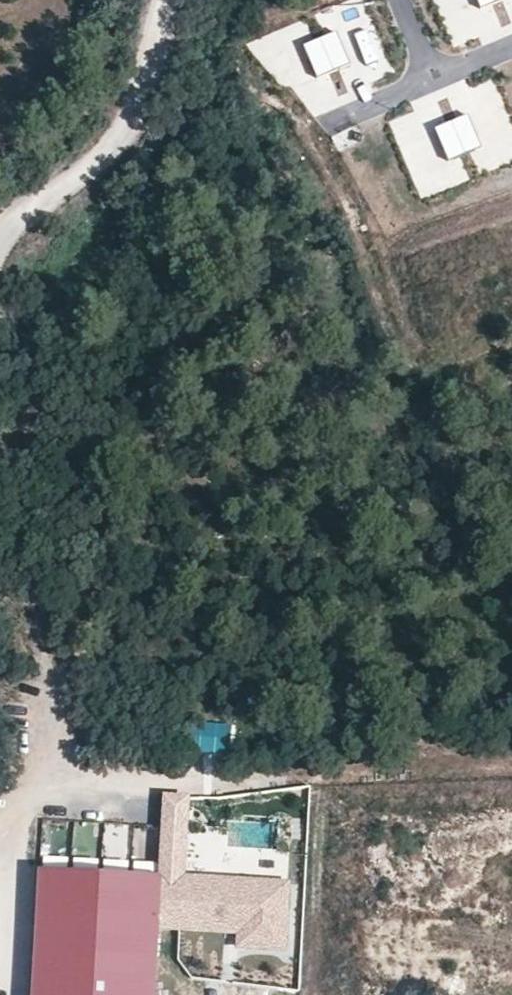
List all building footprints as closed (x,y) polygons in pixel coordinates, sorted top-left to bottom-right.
[(482,9),(503,0),(478,0),(482,9)] [(350,67),(336,35),(305,48),(318,80),(350,67)] [(482,150),(469,118),(438,131),(451,163),(482,150)] [(39,871),(33,994),(155,994),(158,929),(161,877),(39,871)] [(290,884),(161,877),(158,929),(241,934),(287,936),(290,884)] [(286,950),(287,936),(241,934),(240,948),(286,950)]
